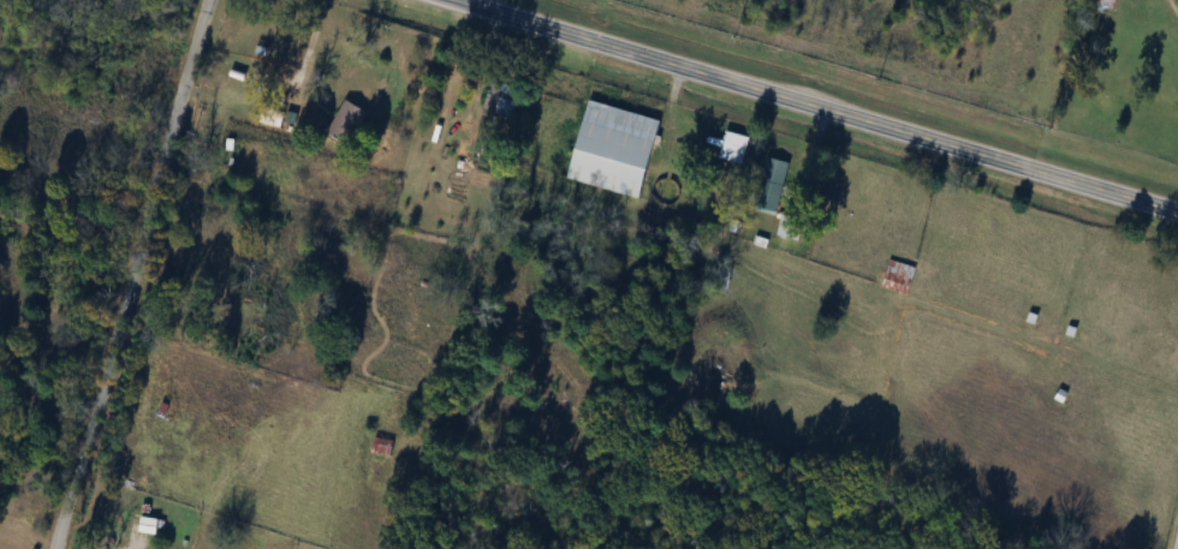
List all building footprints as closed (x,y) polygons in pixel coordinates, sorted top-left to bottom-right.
[(481,108),(510,119),(520,93),(490,82),(481,108)] [(326,134),(348,146),(367,111),(345,98),(326,134)] [(569,179),(642,199),(664,120),(591,100),(569,179)] [(756,196),(776,202),(789,163),(768,157),(756,196)] [(917,268),(890,259),(881,286),(907,295),(917,268)] [(391,440),(374,437),(371,454),(389,456),(391,440)] [(162,536),(164,520),(131,516),(129,531),(162,536)]
